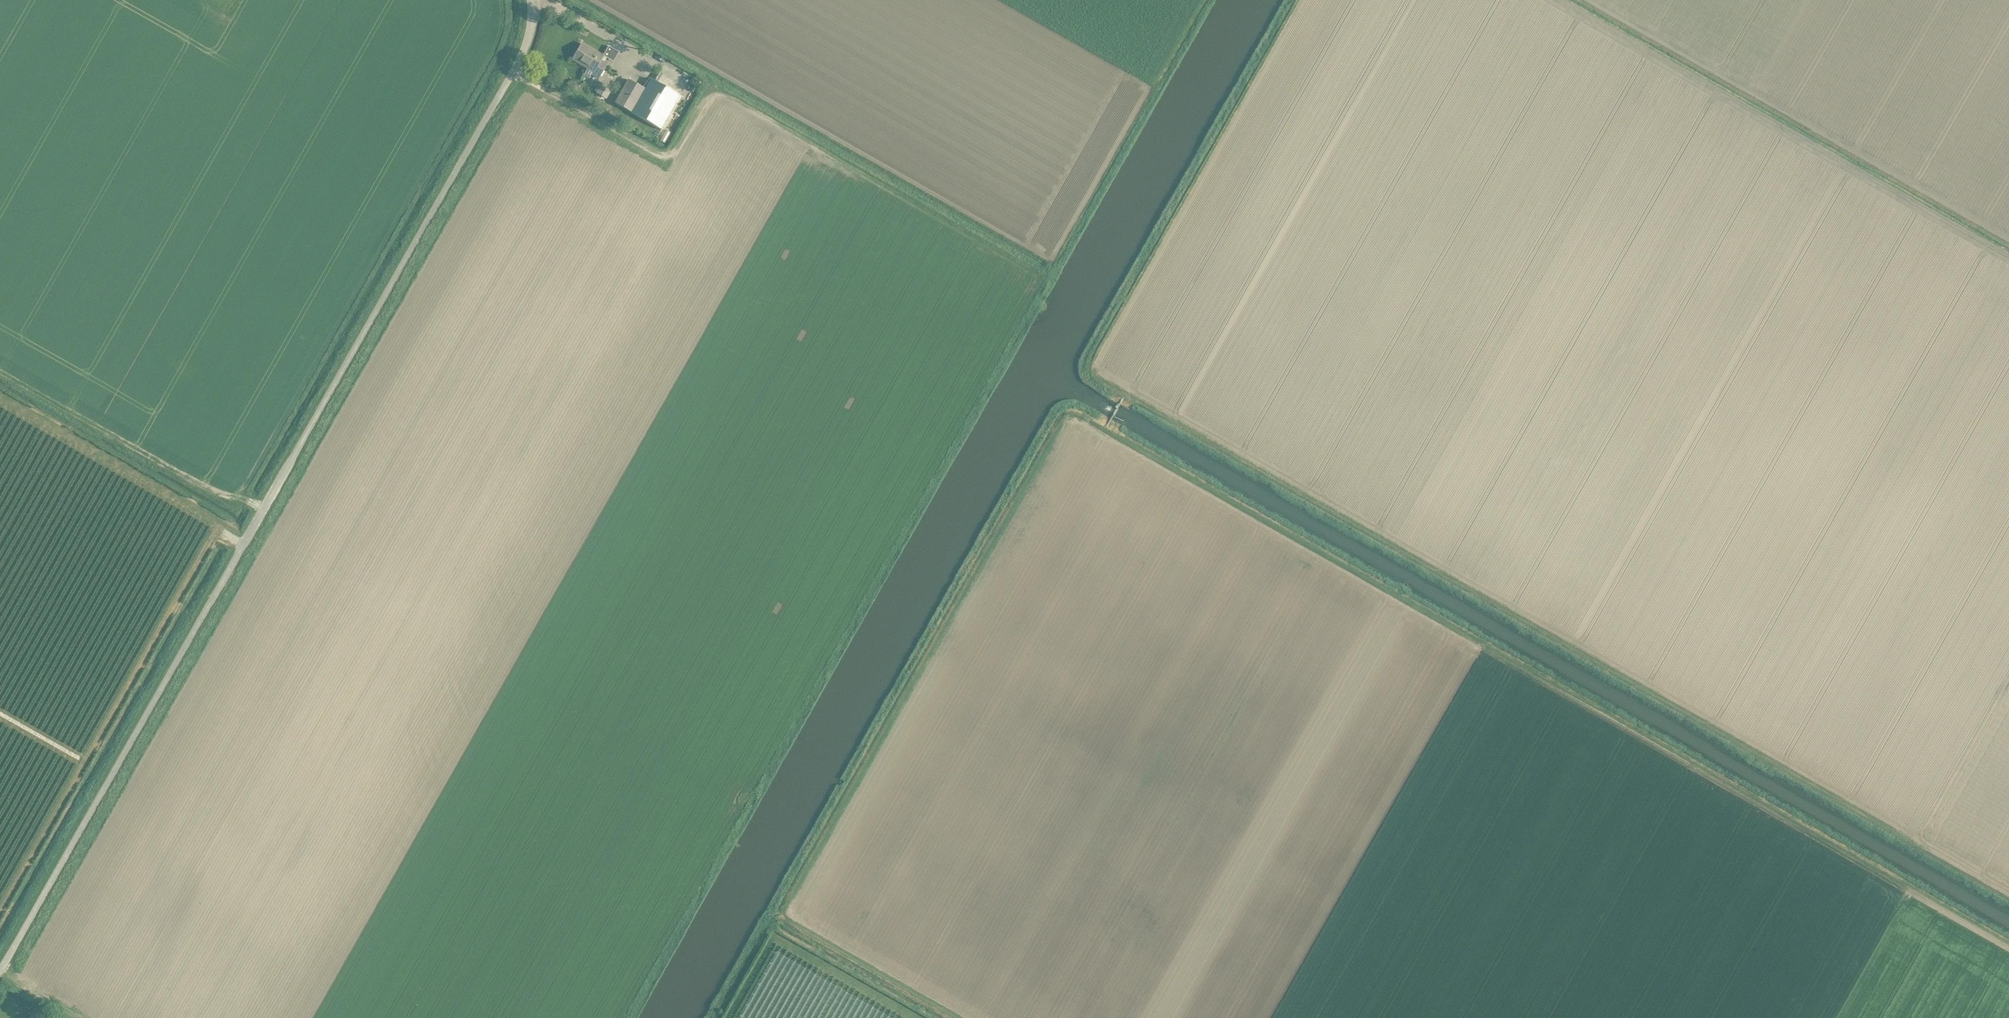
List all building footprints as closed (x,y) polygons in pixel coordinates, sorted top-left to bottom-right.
[(572,59),(587,68),(585,73),(591,76),(592,74),(598,78),(607,63),(604,62),(606,58),(613,62),(619,52),(608,46),(603,56),(582,43),(572,59)] [(631,112),(644,89),(628,79),(614,103),(631,112)] [(680,96),(650,79),(644,89),(631,112),(660,129),(680,96)]
